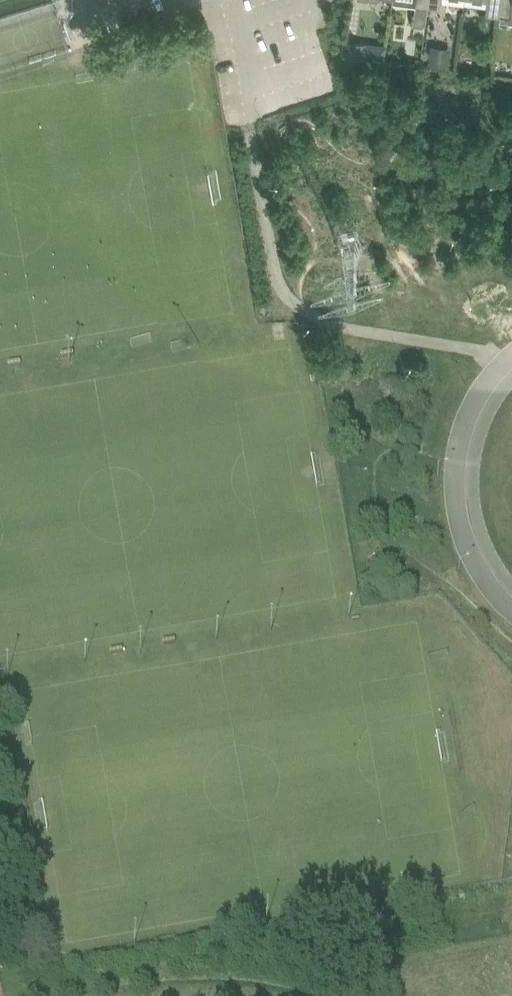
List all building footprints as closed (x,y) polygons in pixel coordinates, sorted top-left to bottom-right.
[(416,4),(413,24),(426,26),(429,6),(428,5),(429,0),(417,0),(416,4)] [(487,13),(499,15),(501,0),(488,0),(487,13)] [(499,15),(511,17),(511,0),(501,0),(499,15)] [(346,39),(344,55),(359,56),(360,41),(346,39)] [(451,47),(431,44),(428,65),(448,68),(451,47)]
